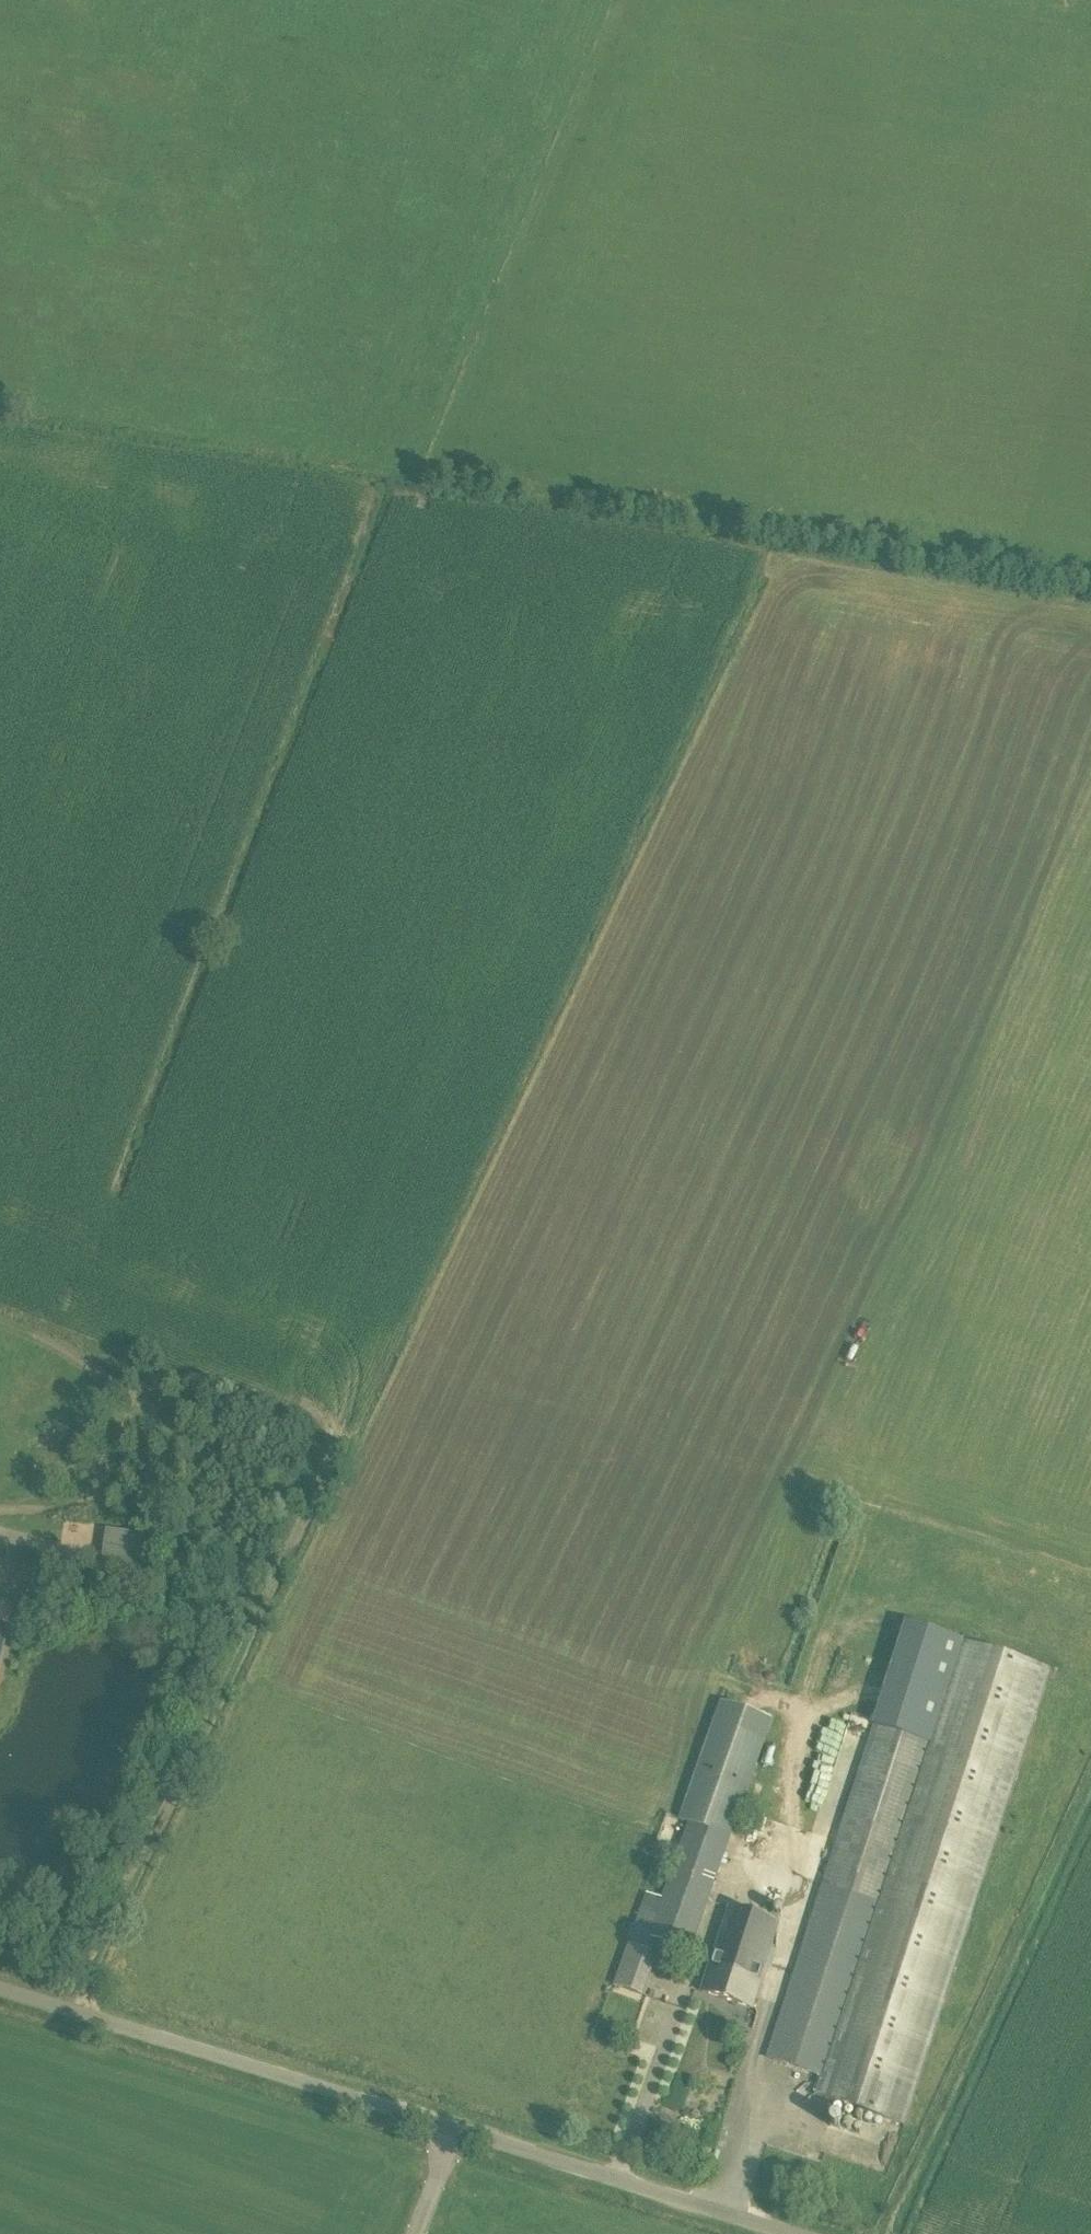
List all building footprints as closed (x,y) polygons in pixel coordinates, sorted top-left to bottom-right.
[(106,1530),(101,1564),(138,1570),(143,1535),(106,1530)] [(903,2123),(1052,1669),(1041,1666),(961,1642),(929,1744),(922,1742),(867,1725),(766,2059),(821,2075),(815,2097),(903,2123)] [(651,1972),(659,1950),(662,1942),(690,1952),(775,1719),(721,1701),(680,1821),(688,1824),(666,1889),(664,1898),(645,1892),(622,1961),(613,1985),(642,1996),(651,1972)] [(760,1981),(779,1923),(730,1907),(713,1959),(712,1958),(701,1993),(754,2009),(762,1982),(760,1981)]
